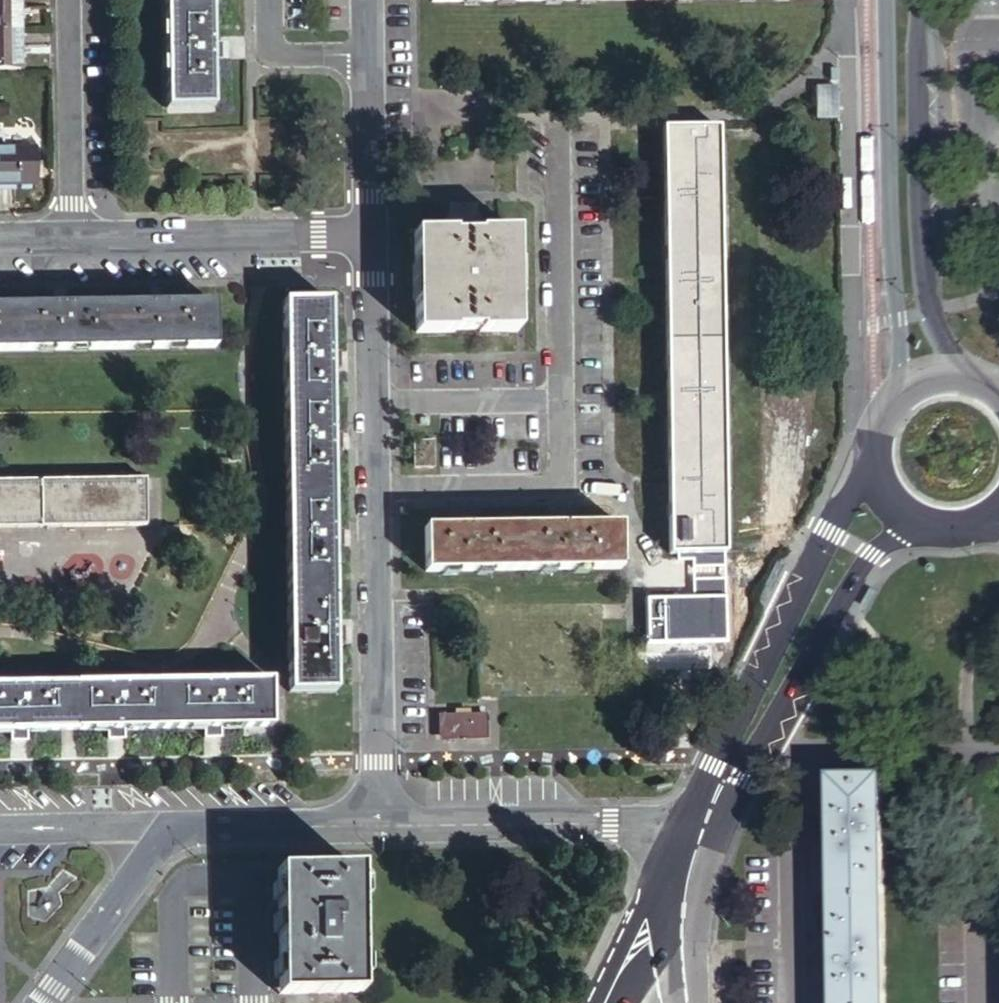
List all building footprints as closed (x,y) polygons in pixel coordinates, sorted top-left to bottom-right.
[(18,0),(0,0),(0,33),(18,33),(18,0)] [(208,48),(207,0),(160,0),(162,114),(209,113),(208,63),(214,63),(214,48),(208,48)] [(18,33),(0,33),(0,74),(19,74),(18,33)] [(678,132),(659,133),(667,558),(689,557),(690,602),(643,603),(644,648),(653,648),(708,647),(722,646),(721,602),(700,602),(699,557),(721,557),(714,132),(692,132),(678,132)] [(0,158),(0,191),(30,192),(30,158),(0,158)] [(453,233),(414,234),(416,334),(454,334),(454,331),(479,331),(479,333),(518,332),(516,232),(477,233),(477,235),(453,236),(453,233)] [(330,303),(283,304),(290,694),(336,693),(335,643),(342,643),(342,628),(335,628),(334,546),(340,546),(340,531),(333,531),(332,449),(339,449),(338,434),(332,434),(331,368),(337,368),(337,353),(330,353),(330,303)] [(211,353),(210,308),(161,309),(161,306),(147,306),(147,309),(64,311),(64,308),(50,308),(50,311),(0,311),(0,356),(211,353)] [(430,446),(410,446),(410,473),(430,472),(430,446)] [(145,524),(145,474),(0,476),(0,525),(145,524)] [(459,527),(425,528),(426,572),(621,569),(621,524),(571,525),(571,516),(556,516),(556,525),(474,527),(474,517),(459,518),(459,527)] [(175,523),(160,523),(160,538),(175,538),(175,523)] [(653,648),(653,674),(708,672),(708,647),(653,648)] [(0,689),(0,736),(10,736),(10,742),(25,742),(25,736),(106,734),(106,741),(122,740),(122,734),(203,733),(203,739),(219,739),(218,732),(268,732),(267,685),(0,689)] [(482,720),(436,721),(436,740),(483,739),(482,720)] [(826,778),(830,1002),(887,1002),(884,778),(826,778)] [(358,870),(277,872),(279,995),(360,994),(358,870)]
